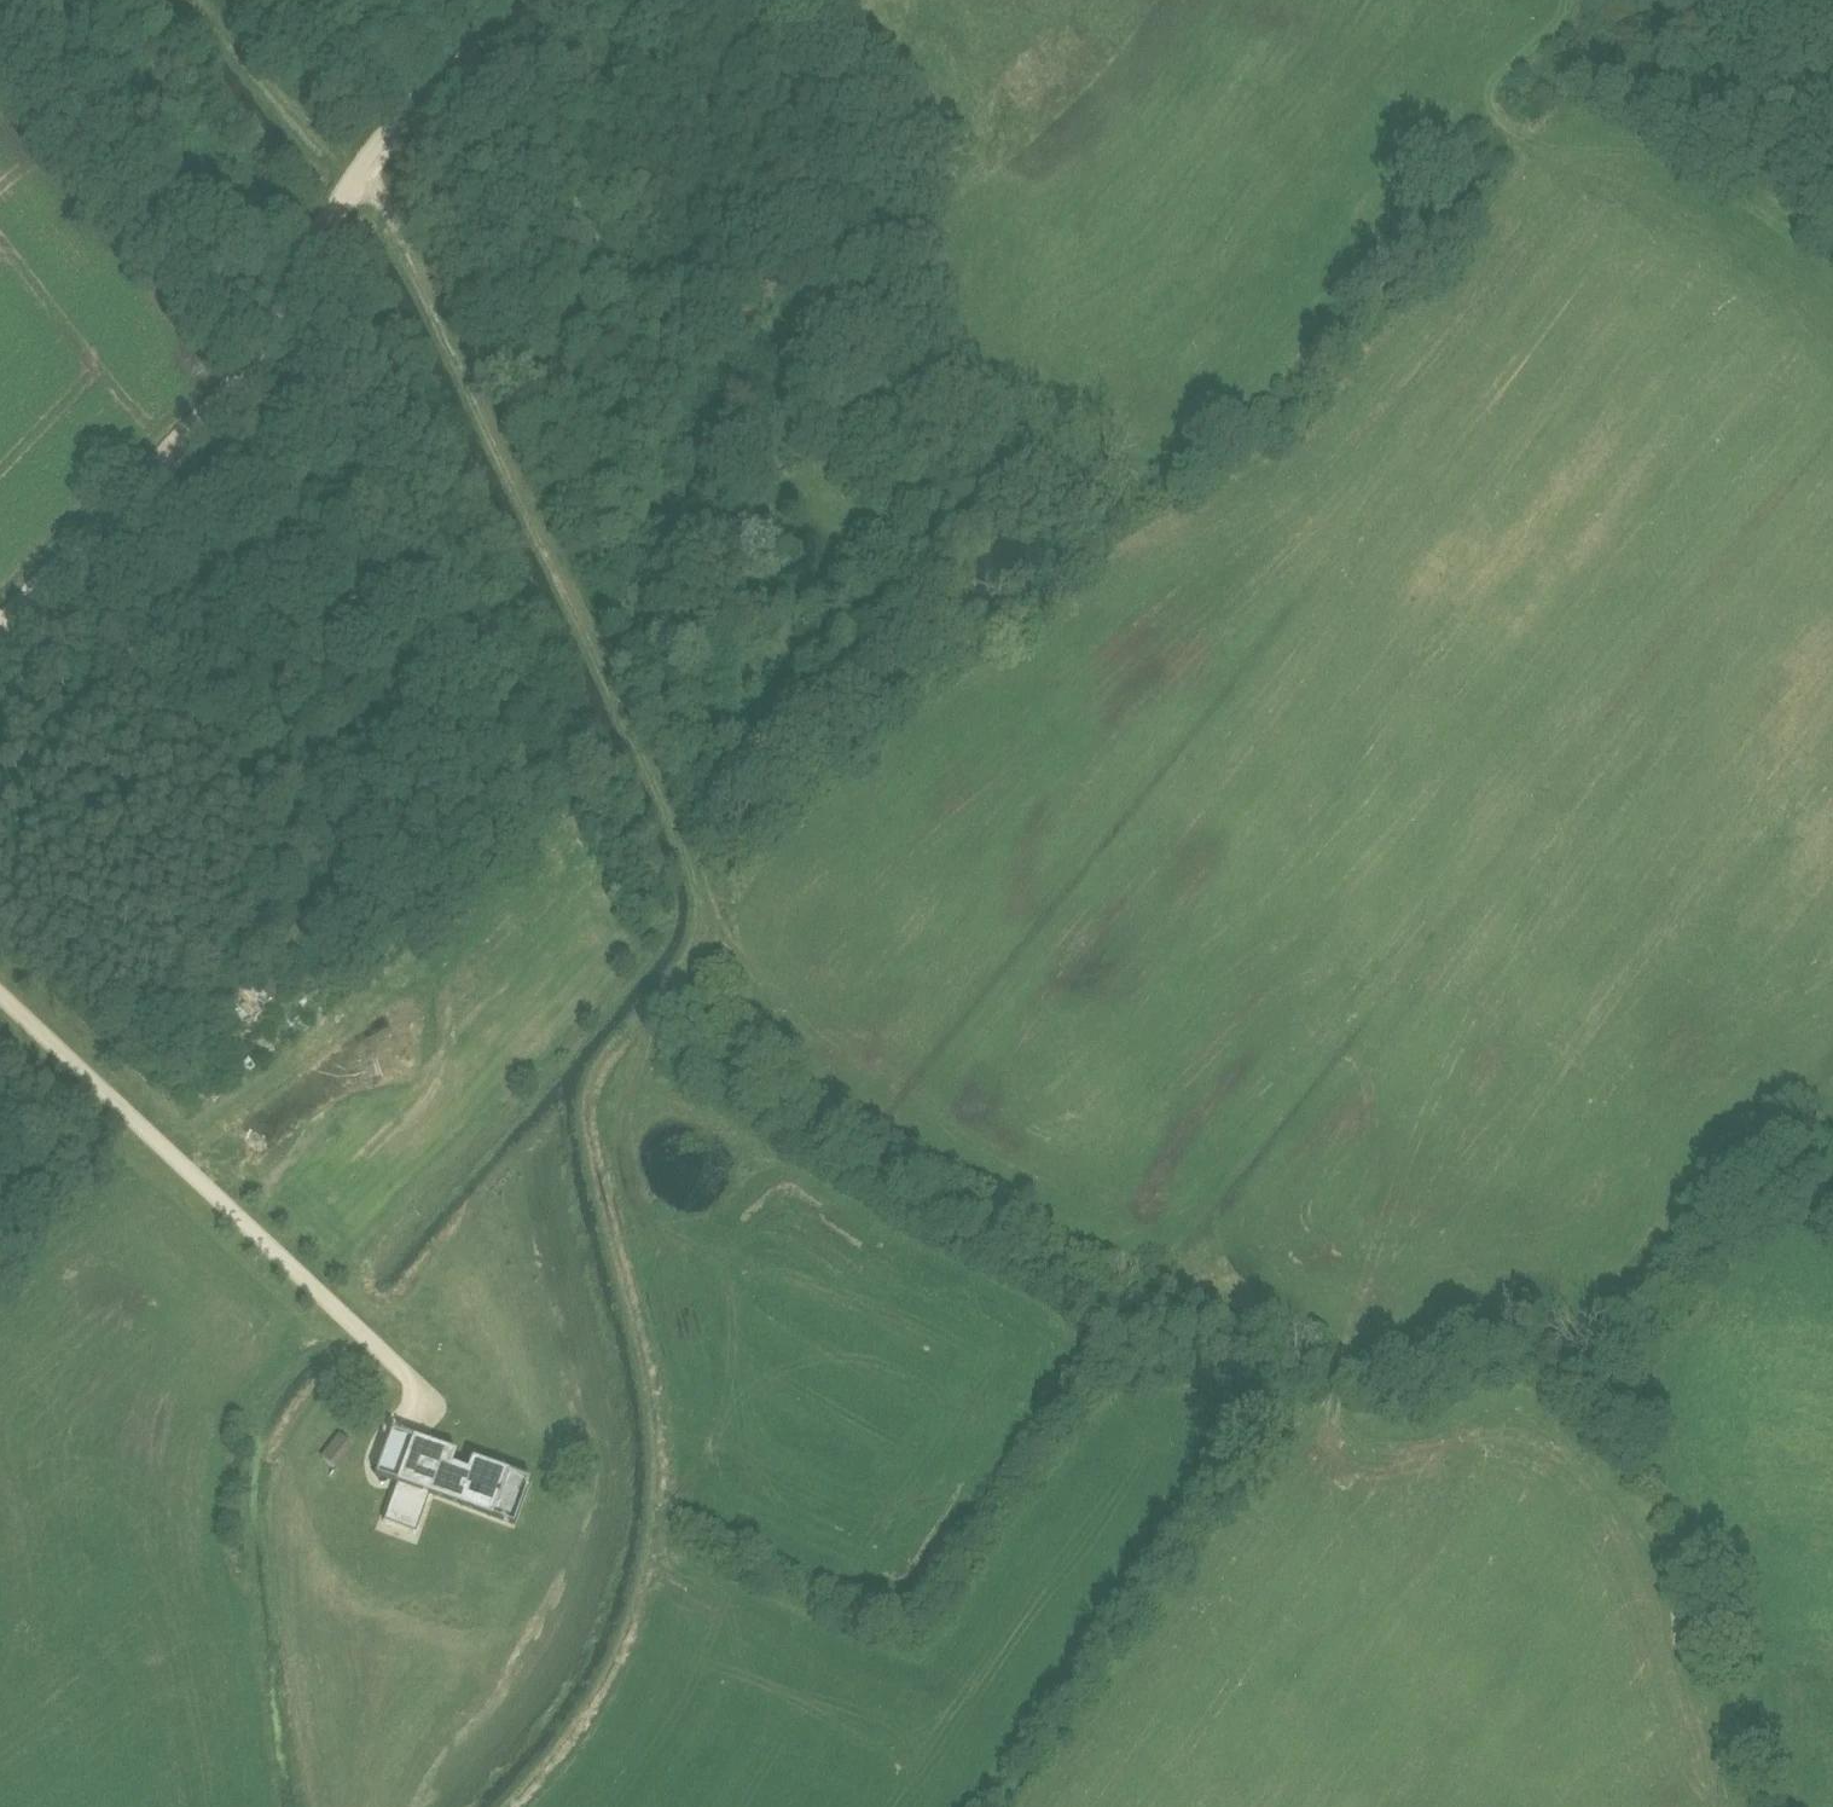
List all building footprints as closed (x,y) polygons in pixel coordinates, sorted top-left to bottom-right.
[(328,1438),(312,1460),(324,1468),(340,1446),(328,1438)] [(384,1520),(417,1532),(429,1498),(493,1522),(510,1475),(473,1462),(471,1467),(468,1475),(450,1469),(453,1460),(455,1455),(413,1440),(408,1455),(396,1487),(384,1520)]
